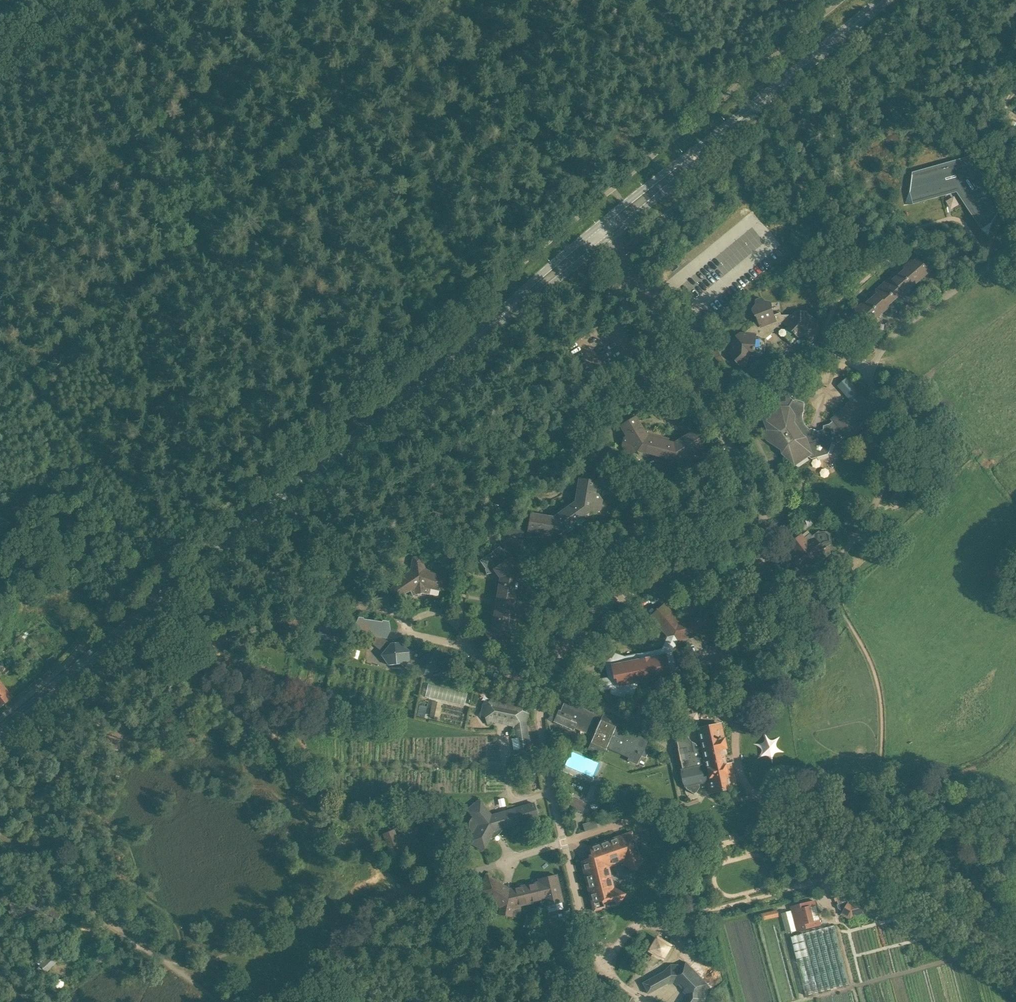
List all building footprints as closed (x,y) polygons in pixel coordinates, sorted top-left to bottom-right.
[(910,191),(905,205),(958,190),(958,191),(965,200),(971,210),(988,235),(992,224),(993,222),(996,217),(1002,208),(997,202),(969,159),(912,175),(910,191)] [(915,262),(912,261),(910,258),(903,259),(905,270),(894,280),(890,279),(877,290),(877,294),(866,304),(863,303),(856,310),(856,313),(853,316),(864,329),(889,307),(888,306),(904,292),(905,294),(930,272),(918,258),(915,262)] [(765,302),(762,298),(757,300),(757,305),(753,310),(754,313),(757,316),(759,321),(752,324),(753,326),(744,334),(741,334),(733,341),(732,351),(730,353),(741,366),(747,366),(748,358),(751,356),(765,357),(766,339),(772,334),(772,333),(776,331),(780,335),(781,334),(793,346),(803,336),(807,336),(813,341),(817,336),(817,320),(814,320),(807,313),(796,313),(793,315),(782,316),(781,313),(774,316),(772,311),(773,311),(772,306),(771,303),(765,302)] [(898,318),(906,320),(907,317),(912,312),(916,311),(914,303),(908,305),(900,312),(898,318)] [(837,385),(849,399),(859,390),(847,377),(837,385)] [(804,412),(805,402),(795,399),(794,402),(791,400),(792,399),(787,394),(780,397),(781,405),(781,407),(764,419),(768,430),(766,438),(768,440),(782,450),(783,454),(796,465),(809,457),(812,459),(829,454),(832,443),(837,444),(846,436),(850,440),(862,430),(859,427),(871,417),(872,419),(879,411),(873,407),(871,404),(868,406),(858,395),(847,405),(847,406),(832,419),(833,421),(830,424),(824,426),(824,430),(817,431),(817,430),(811,428),(810,429),(809,428),(807,426),(804,423),(803,419),(803,417),(803,415),(804,412)] [(902,420),(913,434),(919,430),(908,415),(902,420)] [(626,453),(631,454),(637,451),(639,455),(643,453),(670,459),(672,463),(676,461),(679,466),(684,468),(691,463),(693,455),(692,453),(703,447),(693,431),(673,443),(670,442),(667,439),(655,436),(651,438),(647,437),(635,417),(620,426),(626,436),(624,438),(622,445),(626,453)] [(438,436),(446,447),(452,442),(444,431),(438,436)] [(549,447),(561,457),(569,448),(557,438),(549,447)] [(597,482),(579,479),(575,502),(572,504),(568,503),(557,511),(556,515),(553,518),(530,514),(527,532),(539,534),(539,536),(544,543),(552,544),(556,541),(557,535),(562,535),(562,531),(585,515),(589,516),(590,511),(596,512),(600,509),(602,501),(597,494),(595,494),(597,482)] [(700,500),(709,494),(714,503),(718,500),(710,485),(696,492),(700,500)] [(507,534),(523,537),(524,529),(508,527),(507,534)] [(794,562),(799,568),(823,549),(831,541),(830,534),(826,531),(819,532),(818,531),(812,536),(810,533),(804,538),(801,535),(788,545),(789,546),(776,555),(782,563),(781,564),(785,569),(794,562)] [(721,537),(728,543),(732,538),(725,532),(721,537)] [(505,549),(520,551),(522,540),(507,538),(505,549)] [(480,561),(486,569),(486,574),(492,573),(495,571),(500,578),(500,581),(497,580),(494,596),(497,596),(492,625),(483,632),(494,647),(505,648),(508,646),(511,632),(507,628),(509,615),(512,613),(515,597),(521,592),(523,582),(520,577),(522,564),(519,560),(509,559),(506,560),(504,557),(506,556),(500,547),(480,561)] [(420,556),(412,557),(410,571),(389,589),(395,598),(410,591),(413,596),(417,594),(417,592),(423,592),(423,594),(429,595),(430,589),(440,591),(444,580),(425,569),(420,556)] [(604,657),(607,658),(606,661),(607,665),(605,666),(608,678),(600,679),(602,690),(610,689),(611,694),(631,701),(637,682),(669,676),(669,674),(679,672),(677,660),(674,661),(672,653),(677,641),(697,637),(698,632),(713,629),(713,626),(721,621),(717,616),(718,612),(707,598),(697,605),(701,611),(692,618),(686,619),(684,616),(679,621),(664,604),(646,619),(655,629),(658,626),(667,636),(662,649),(624,657),(606,650),(604,657)] [(356,628),(353,628),(353,632),(356,633),(375,637),(373,644),(383,653),(381,655),(388,666),(399,664),(404,668),(408,662),(416,669),(418,668),(423,675),(440,670),(442,661),(446,658),(439,648),(435,651),(425,652),(421,650),(420,652),(413,648),(408,650),(399,643),(390,644),(385,639),(385,637),(386,638),(390,630),(388,622),(383,621),(382,622),(363,620),(363,619),(359,618),(356,625),(356,628)] [(334,640),(335,631),(319,630),(318,639),(334,640)] [(6,690),(0,682),(0,708),(13,698),(6,690)] [(432,696),(463,704),(466,693),(435,686),(432,696)] [(486,717),(488,724),(495,721),(496,719),(513,723),(515,738),(512,739),(513,750),(520,749),(522,750),(523,750),(530,749),(532,747),(530,737),(528,736),(526,722),(528,713),(522,709),(523,703),(493,697),(489,703),(483,705),(481,714),(486,717)] [(432,701),(429,715),(439,717),(441,702),(432,701)] [(559,711),(554,721),(572,729),(573,727),(593,736),(588,749),(603,756),(606,747),(629,758),(628,760),(636,764),(641,755),(646,757),(648,751),(644,749),(647,740),(638,736),(637,739),(614,729),(618,721),(603,714),(601,718),(596,716),(597,715),(565,701),(561,712),(559,711)] [(676,739),(682,769),(679,769),(682,784),(685,787),(686,789),(694,794),(699,788),(698,784),(707,782),(709,792),(717,790),(717,792),(720,791),(720,792),(723,791),(726,790),(725,788),(736,786),(731,764),(725,765),(722,749),(726,749),(721,725),(698,730),(702,747),(696,749),(696,745),(691,746),(685,734),(676,739)] [(578,799),(578,800),(569,797),(566,804),(574,808),(582,812),(586,803),(578,799)] [(474,834),(469,843),(483,851),(490,838),(491,839),(503,830),(502,829),(537,818),(536,813),(535,813),(535,812),(535,809),(534,809),(534,808),(533,803),(491,815),(479,799),(466,809),(473,817),(469,826),(474,834)] [(584,831),(597,826),(594,819),(582,824),(584,831)] [(382,835),(391,857),(411,849),(404,833),(397,836),(394,830),(382,835)] [(593,911),(618,905),(623,895),(613,888),(608,867),(623,861),(624,865),(635,869),(641,859),(633,832),(590,846),(593,855),(590,860),(581,862),(593,911)] [(476,891),(486,897),(486,899),(500,907),(499,915),(519,918),(521,906),(543,900),(544,906),(563,902),(556,875),(538,879),(539,882),(509,889),(486,875),(476,891)] [(837,901),(838,905),(840,904),(841,910),(843,912),(842,914),(851,921),(856,917),(861,915),(868,914),(873,906),(861,899),(850,893),(847,894),(845,889),(834,892),(836,901),(837,901)] [(815,901),(791,907),(793,913),(797,912),(800,924),(796,925),(797,931),(821,925),(820,920),(814,921),(810,906),(815,905),(815,906),(816,906),(815,901)] [(62,912),(50,905),(45,912),(58,919),(62,912)] [(763,913),(766,921),(779,916),(777,908),(763,913)] [(647,950),(661,959),(670,946),(656,937),(647,950)] [(51,952),(40,964),(46,971),(58,959),(51,952)] [(670,982),(674,982),(686,995),(686,999),(684,1001),(700,1001),(703,999),(703,988),(706,985),(685,962),(682,965),(670,965),(664,971),(642,983),(648,994),(670,982)] [(619,999),(624,1001),(633,1001),(635,999),(623,992),(619,999)]
